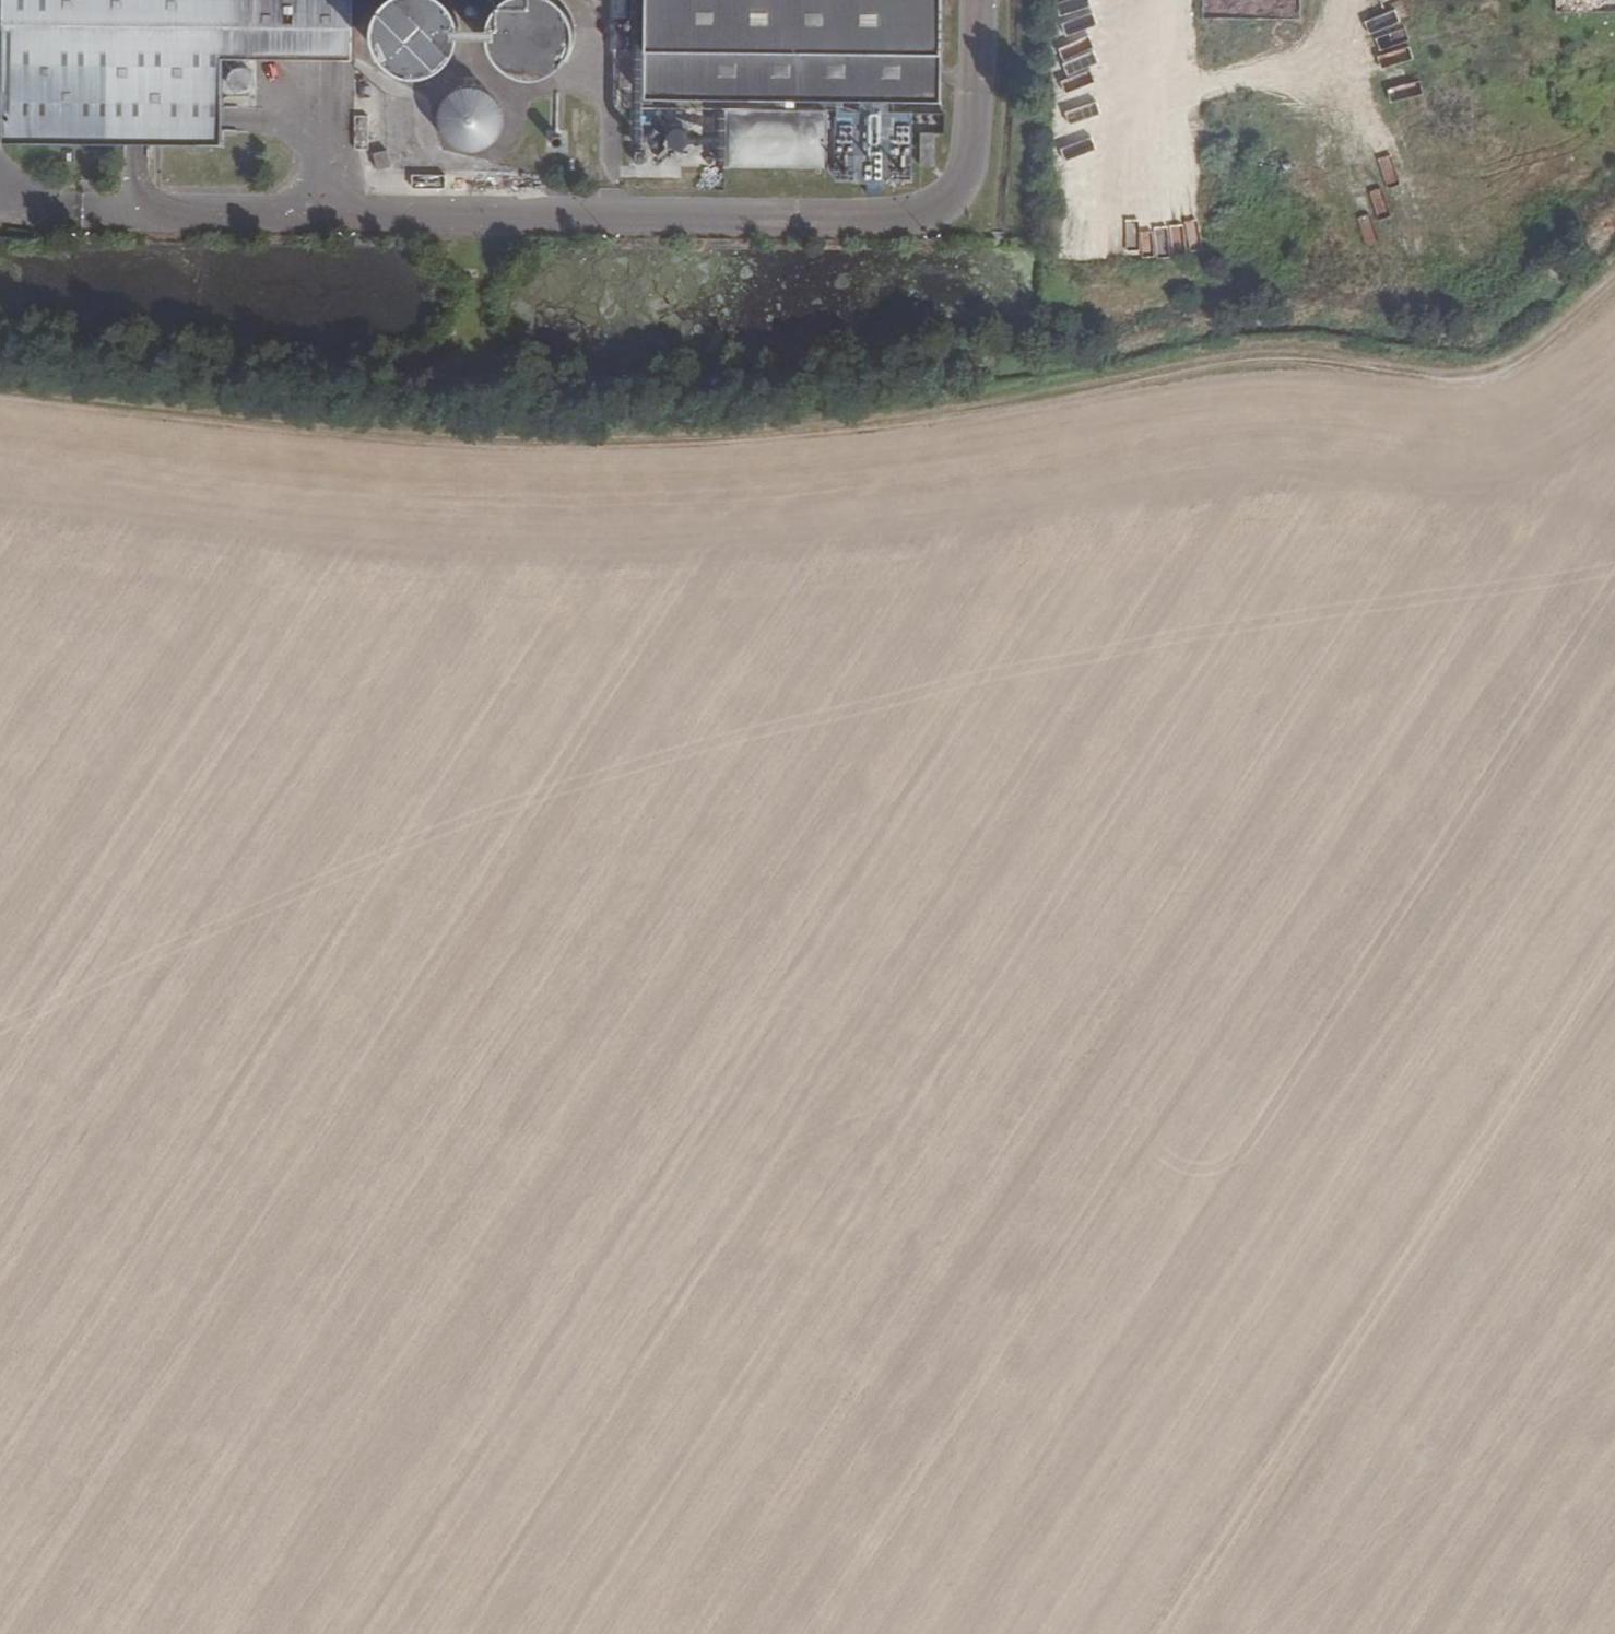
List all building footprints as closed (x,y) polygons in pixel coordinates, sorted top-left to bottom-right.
[(214,146),(215,60),(344,63),(345,0),(0,0),(0,142),(214,146)] [(441,42),(441,34),(440,26),(437,18),(433,11),(428,5),(421,0),(377,0),(375,1),(369,6),(364,12),(360,19),(357,27),(356,35),(357,43),(359,50),(362,58),(367,64),(373,70),(379,74),(387,77),(395,78),(403,78),(411,77),(418,74),(425,69),(431,64),(436,57),(439,50),(441,42)] [(554,44),(554,36),(553,28),(550,20),(546,14),(541,8),(534,3),(529,0),(495,0),(489,3),(483,8),(478,14),(474,21),(471,29),(470,37),(470,45),(472,52),(476,60),(481,66),(486,72),(493,76),(501,79),(508,80),(516,80),(524,78),(532,75),(538,71),(544,65),(549,59),(552,52),(554,44)] [(635,101),(931,107),(933,0),(637,0),(635,101)] [(480,140),(482,134),(483,128),(483,122),(482,116),(479,110),(476,105),(472,101),(466,97),(461,95),(455,94),(449,93),(442,95),(437,97),(431,100),(427,104),(423,109),(421,115),(419,120),(419,127),(419,133),(421,139),(424,144),(428,149),(433,153),(438,155),(444,157),(450,158),(457,158),(462,156),(468,153),(473,150),(477,145),(480,140)] [(809,118),(707,117),(706,175),(808,176),(809,118)] [(834,121),(817,121),(816,187),(833,188),(834,121)] [(861,121),(844,121),(844,188),(861,188),(861,121)] [(891,122),(873,122),(873,189),(889,189),(891,122)] [(901,140),(901,174),(915,174),(915,141),(901,140)]
